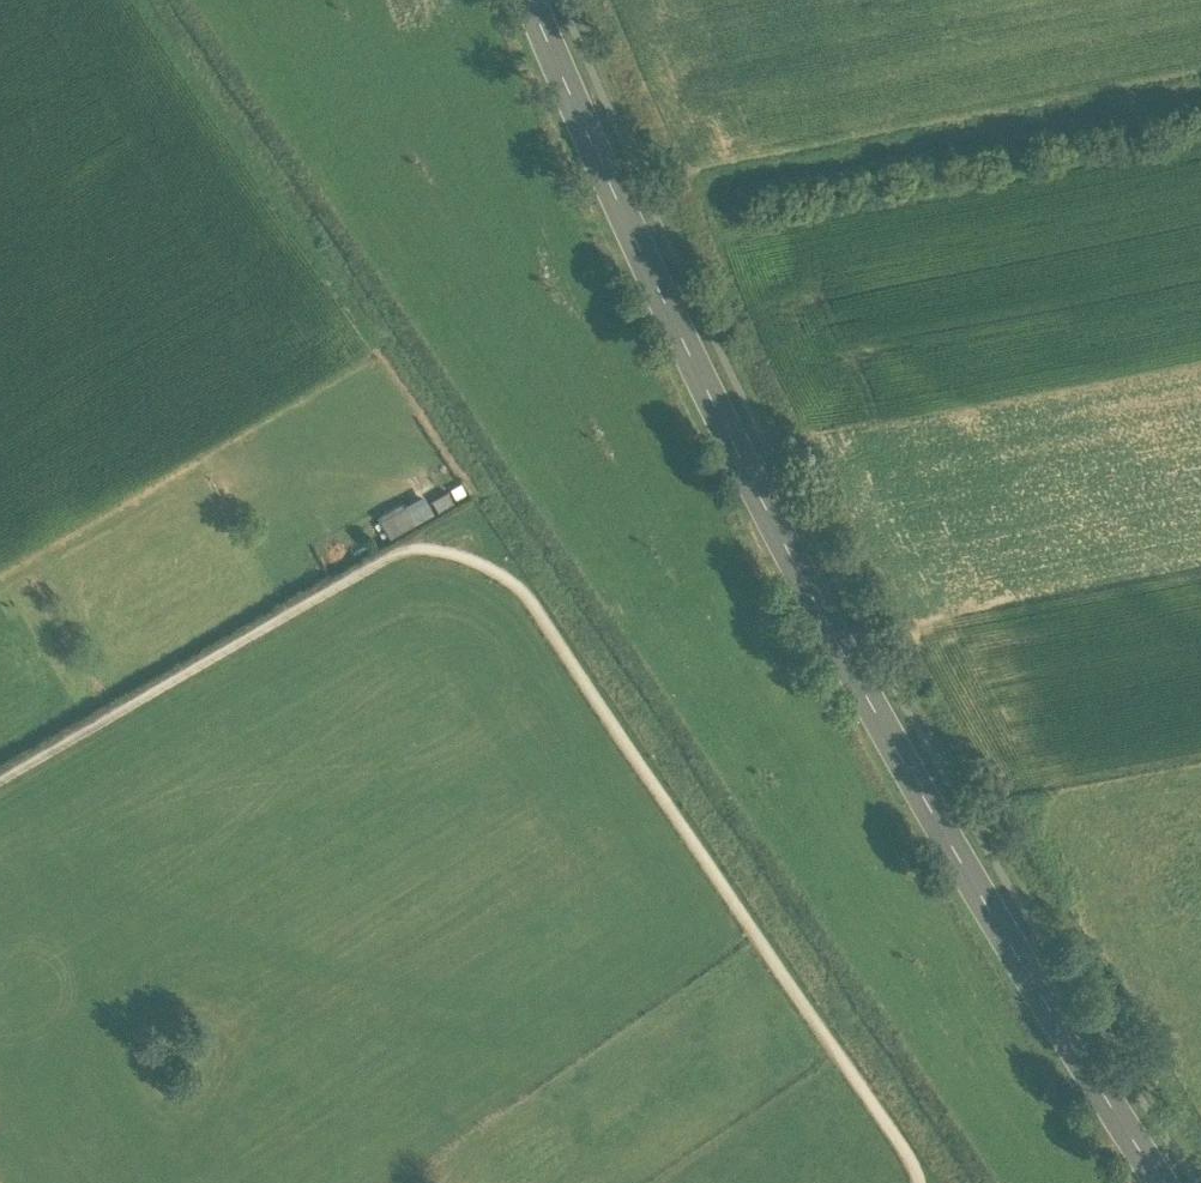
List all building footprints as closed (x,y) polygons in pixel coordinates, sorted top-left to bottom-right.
[(425,494),(380,513),(388,534),(433,514),(425,494)]
